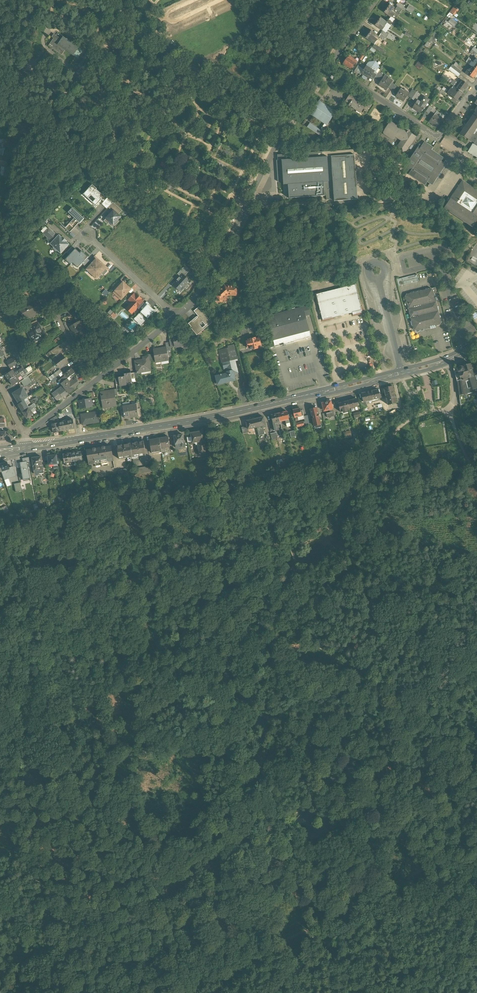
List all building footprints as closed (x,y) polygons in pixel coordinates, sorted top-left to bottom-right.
[(394,8),(387,3),(381,10),(391,17),(392,18),(395,13),(392,11),(394,8)] [(456,15),(460,9),(454,6),(450,12),(456,15)] [(387,23),(378,16),(372,23),(382,30),(387,23)] [(376,34),(368,29),(363,36),(374,45),(375,44),(377,40),(373,37),(376,34)] [(62,39),(54,34),(52,37),(54,39),(49,46),(62,55),(65,50),(58,45),(62,39)] [(79,48),(63,37),(62,39),(58,45),(65,50),(74,56),(79,48)] [(386,51),(375,44),(374,45),(373,47),(384,54),(386,51)] [(357,61),(350,56),(345,64),(352,69),(357,61)] [(420,69),(424,65),(419,61),(415,66),(420,69)] [(375,63),(370,64),(368,67),(371,70),(370,71),(374,74),(375,74),(379,68),(379,66),(375,63)] [(463,71),(453,64),(451,66),(461,74),(463,71)] [(360,74),(364,69),(358,66),(355,70),(360,74)] [(371,70),(368,67),(363,74),(368,78),(370,79),(371,79),(374,74),(370,71),(371,70)] [(472,67),(469,71),(468,70),(466,74),(473,79),(476,73),(476,71),(472,67)] [(383,78),(378,74),(377,75),(375,78),(381,82),(383,78)] [(393,81),(388,78),(387,80),(384,78),(381,82),(379,85),(386,90),(393,81)] [(468,85),(461,79),(459,82),(456,86),(457,88),(463,92),(468,85)] [(455,90),(454,92),(453,91),(450,94),(458,99),(463,92),(457,88),(455,90)] [(404,91),(401,89),(396,96),(403,102),(409,93),(405,90),(404,91)] [(420,94),(415,91),(413,94),(411,98),(416,101),(420,94)] [(351,93),(346,102),(350,104),(354,98),(355,98),(356,96),(351,93)] [(421,102),(418,100),(413,108),(420,113),(429,100),(425,97),(421,102)] [(336,112),(322,103),(324,101),(321,98),(312,111),(310,114),(327,125),(327,126),(336,112)] [(355,98),(354,98),(350,104),(349,105),(361,113),(364,109),(366,106),(366,105),(355,98)] [(475,111),(475,112),(460,134),(469,140),(469,139),(475,131),(476,132),(476,108),(475,111)] [(435,114),(429,122),(437,127),(443,119),(439,116),(440,114),(437,111),(435,114)] [(407,132),(391,121),(384,132),(384,133),(392,139),(394,139),(396,137),(402,140),(398,145),(399,149),(402,148),(403,152),(407,151),(417,137),(409,132),(409,131),(408,131),(407,132)] [(323,127),(320,130),(310,123),(307,127),(322,137),(323,136),(327,129),(325,128),(326,125),(326,126),(327,125),(325,124),(323,127)] [(475,131),(469,139),(475,143),(476,140),(476,141),(476,132),(475,131)] [(425,142),(422,146),(420,145),(408,163),(409,164),(405,170),(410,173),(409,174),(425,184),(427,182),(430,184),(433,180),(435,181),(438,177),(441,173),(443,169),(441,167),(444,163),(441,161),(443,159),(431,151),(433,148),(425,142)] [(474,144),(474,145),(473,144),(468,152),(476,158),(476,147),(474,144)] [(327,157),(355,155),(354,150),(277,155),(278,161),(282,160),(327,157)] [(355,155),(327,157),(329,182),(324,182),(325,196),(326,196),(327,200),(334,200),(334,201),(358,200),(355,155)] [(327,157),(282,160),(283,181),(283,185),(288,184),(324,182),(329,182),(327,157)] [(444,208),(473,228),(476,221),(476,191),(463,181),(455,193),(450,199),(448,198),(446,201),(448,202),(444,208)] [(324,182),(288,184),(289,198),(325,196),(324,182)] [(101,194),(97,189),(93,185),(84,195),(88,199),(91,195),(96,200),(93,203),(96,206),(102,200),(104,202),(108,198),(102,193),(101,194)] [(108,198),(104,202),(102,204),(107,209),(108,208),(113,203),(108,198)] [(113,203),(108,208),(112,212),(118,217),(123,211),(113,203)] [(72,209),(68,213),(74,218),(79,223),(80,223),(83,219),(72,209)] [(118,217),(112,212),(104,220),(108,223),(110,221),(115,225),(120,219),(118,217)] [(74,218),(65,228),(70,232),(79,223),(74,218)] [(55,234),(49,229),(44,234),(49,239),(50,239),(55,234)] [(55,234),(50,239),(53,243),(58,237),(55,234)] [(53,243),(52,244),(54,247),(58,250),(61,253),(69,245),(66,242),(67,241),(63,237),(62,238),(59,236),(58,237),(53,243)] [(75,250),(71,255),(66,260),(71,265),(73,263),(78,268),(83,263),(88,258),(88,257),(82,251),(80,253),(76,249),(75,250)] [(91,261),(90,262),(92,264),(96,260),(98,259),(95,256),(91,261)] [(92,264),(88,269),(97,278),(102,273),(105,269),(105,268),(96,260),(92,264)] [(189,272),(184,268),(178,274),(181,277),(183,275),(185,276),(189,272)] [(178,280),(173,285),(181,292),(185,287),(185,288),(188,285),(188,284),(190,282),(185,276),(183,275),(181,277),(180,278),(180,277),(177,280),(178,280)] [(417,275),(397,280),(399,286),(419,281),(417,275)] [(119,283),(114,289),(116,291),(122,285),(119,283)] [(125,287),(122,284),(122,285),(116,291),(118,294),(123,298),(125,296),(131,289),(126,285),(125,287)] [(356,285),(317,294),(324,320),(362,310),(356,285)] [(225,286),(216,294),(222,301),(229,295),(237,295),(237,286),(225,286)] [(131,289),(125,296),(127,298),(134,290),(132,288),(131,289)] [(430,288),(407,294),(405,296),(413,330),(416,331),(440,325),(441,322),(433,289),(430,288)] [(141,299),(138,296),(137,296),(135,294),(130,299),(129,300),(132,303),(127,308),(132,313),(143,302),(141,300),(141,299)] [(220,307),(215,301),(209,306),(212,309),(217,310),(220,307)] [(36,304),(21,311),(24,318),(27,319),(40,313),(38,310),(36,304)] [(144,310),(142,312),(146,316),(148,318),(155,311),(148,305),(144,310)] [(199,307),(194,311),(198,316),(203,312),(199,307)] [(305,314),(303,307),(267,317),(275,347),(311,337),(305,314)] [(203,312),(198,316),(197,317),(198,318),(195,320),(194,319),(189,324),(197,334),(211,322),(203,312)] [(144,318),(140,314),(135,319),(139,323),(145,318),(144,317),(144,318)] [(82,320),(78,322),(83,329),(86,327),(82,320)] [(78,322),(70,327),(74,335),(83,329),(78,322)] [(31,326),(26,329),(33,343),(47,336),(44,330),(43,331),(39,323),(38,323),(31,326)] [(247,328),(248,333),(259,330),(258,324),(247,328)] [(190,336),(170,340),(170,343),(171,347),(186,345),(186,349),(192,348),(190,336)] [(256,340),(255,338),(249,340),(249,341),(247,342),(248,345),(246,346),(247,348),(248,347),(248,348),(250,347),(250,350),(252,349),(261,347),(259,339),(256,340)] [(60,344),(54,348),(56,352),(58,354),(64,350),(60,344)] [(235,345),(228,346),(229,348),(220,350),(222,363),(235,360),(238,359),(239,359),(235,345)] [(167,348),(154,350),(156,363),(169,361),(168,352),(167,348)] [(63,354),(52,362),(55,367),(58,366),(60,369),(69,362),(63,354)] [(144,360),(136,362),(137,372),(137,373),(142,372),(141,371),(151,370),(149,361),(149,357),(144,358),(144,360)] [(17,363),(14,358),(7,361),(11,368),(17,363)] [(233,371),(234,374),(238,373),(235,361),(235,360),(222,363),(224,369),(227,369),(227,372),(233,371)] [(470,364),(457,368),(460,378),(470,375),(473,374),(470,364)] [(73,368),(64,374),(65,376),(67,379),(73,374),(76,372),(73,368)] [(470,375),(460,378),(457,368),(453,369),(458,385),(459,395),(473,394),(475,394),(475,389),(474,389),(470,375)] [(16,375),(12,370),(5,376),(8,381),(16,375)] [(131,370),(124,371),(125,373),(126,383),(133,382),(132,379),(131,373),(131,370)] [(233,371),(227,372),(228,374),(222,375),(222,374),(221,375),(216,377),(218,384),(235,380),(234,374),(233,371)] [(125,373),(118,374),(119,378),(120,384),(120,386),(126,385),(126,383),(125,373)] [(73,374),(67,379),(71,384),(77,379),(73,374)] [(16,375),(8,381),(13,386),(20,381),(16,375)] [(67,379),(61,383),(63,385),(68,391),(71,388),(72,389),(73,389),(76,386),(76,385),(77,384),(78,384),(78,383),(79,383),(78,381),(77,379),(71,384),(67,379)] [(63,385),(52,394),(58,401),(69,392),(68,391),(63,385)] [(392,386),(384,388),(385,394),(386,397),(395,395),(392,386)] [(23,387),(13,394),(17,400),(25,395),(25,396),(27,394),(23,387)] [(378,389),(370,392),(372,400),(380,398),(380,396),(378,389)] [(106,394),(101,395),(103,408),(109,407),(109,405),(116,404),(115,396),(114,391),(106,393),(106,394)] [(370,392),(362,394),(364,402),(366,402),(372,400),(370,392)] [(25,395),(17,400),(19,404),(23,401),(23,400),(24,399),(26,398),(25,396),(25,395)] [(395,395),(386,397),(388,405),(397,403),(395,395)] [(19,404),(18,405),(22,411),(28,407),(29,406),(24,399),(23,400),(23,401),(19,404)] [(91,399),(79,401),(81,409),(92,407),(91,399)] [(357,399),(348,401),(350,408),(359,406),(357,399)] [(331,401),(322,403),(324,411),(329,410),(333,409),(331,401)] [(348,401),(338,403),(340,412),(350,410),(350,408),(348,401)] [(136,404),(130,405),(132,418),(138,417),(137,409),(136,404)] [(130,405),(123,407),(124,412),(125,419),(132,418),(130,405)] [(28,408),(23,412),(27,418),(33,414),(30,410),(28,408)] [(300,408),(293,410),(295,418),(302,416),(300,408)] [(321,423),(317,408),(310,409),(312,416),(313,416),(314,418),(312,418),(314,425),(321,423)] [(333,409),(329,410),(330,413),(327,414),(328,418),(335,416),(333,409)] [(287,412),(278,414),(280,422),(285,420),(287,427),(291,426),(287,412)] [(87,414),(81,415),(82,419),(82,424),(83,424),(92,422),(93,423),(99,422),(98,413),(88,415),(87,414)] [(278,414),(271,416),(272,419),(270,419),(271,422),(273,422),(275,431),(279,430),(278,425),(277,422),(280,422),(278,414)] [(263,417),(255,419),(257,428),(262,426),(262,428),(266,427),(265,424),(266,423),(266,420),(264,421),(263,417)] [(67,420),(64,421),(58,422),(60,431),(75,428),(73,419),(67,421),(67,420)] [(255,419),(246,422),(247,427),(248,430),(257,428),(255,419)] [(58,423),(52,424),(54,433),(60,431),(58,422),(58,423)] [(203,431),(191,433),(193,443),(199,442),(205,441),(203,431)] [(183,434),(174,436),(175,440),(174,441),(174,444),(179,444),(179,448),(184,447),(184,443),(183,434)] [(169,437),(159,438),(161,450),(168,449),(168,447),(170,447),(169,437)] [(159,438),(149,440),(151,453),(152,453),(152,454),(161,452),(161,450),(159,438)] [(144,442),(131,444),(133,456),(146,454),(144,442)] [(131,444),(117,446),(119,459),(133,456),(131,444)] [(102,448),(97,449),(95,448),(94,448),(93,450),(87,450),(89,464),(113,461),(111,447),(106,448),(105,446),(103,447),(102,448)] [(81,452),(71,453),(73,462),(77,461),(77,462),(78,462),(81,462),(81,460),(82,460),(82,456),(83,456),(82,453),(81,452)] [(63,456),(64,457),(65,463),(66,463),(72,462),(73,462),(71,453),(66,454),(65,454),(64,454),(63,455),(63,456)] [(57,455),(48,456),(49,465),(50,465),(58,464),(57,455)] [(41,456),(32,458),(34,466),(35,474),(45,473),(44,465),(43,465),(43,464),(43,465),(41,456)] [(19,462),(22,480),(29,478),(27,463),(26,461),(22,462),(19,462)] [(0,464),(0,469),(1,472),(9,469),(6,462),(0,464)] [(9,469),(1,472),(6,487),(10,486),(8,478),(15,476),(12,468),(9,469)] [(20,482),(14,484),(15,492),(22,491),(20,482)]
